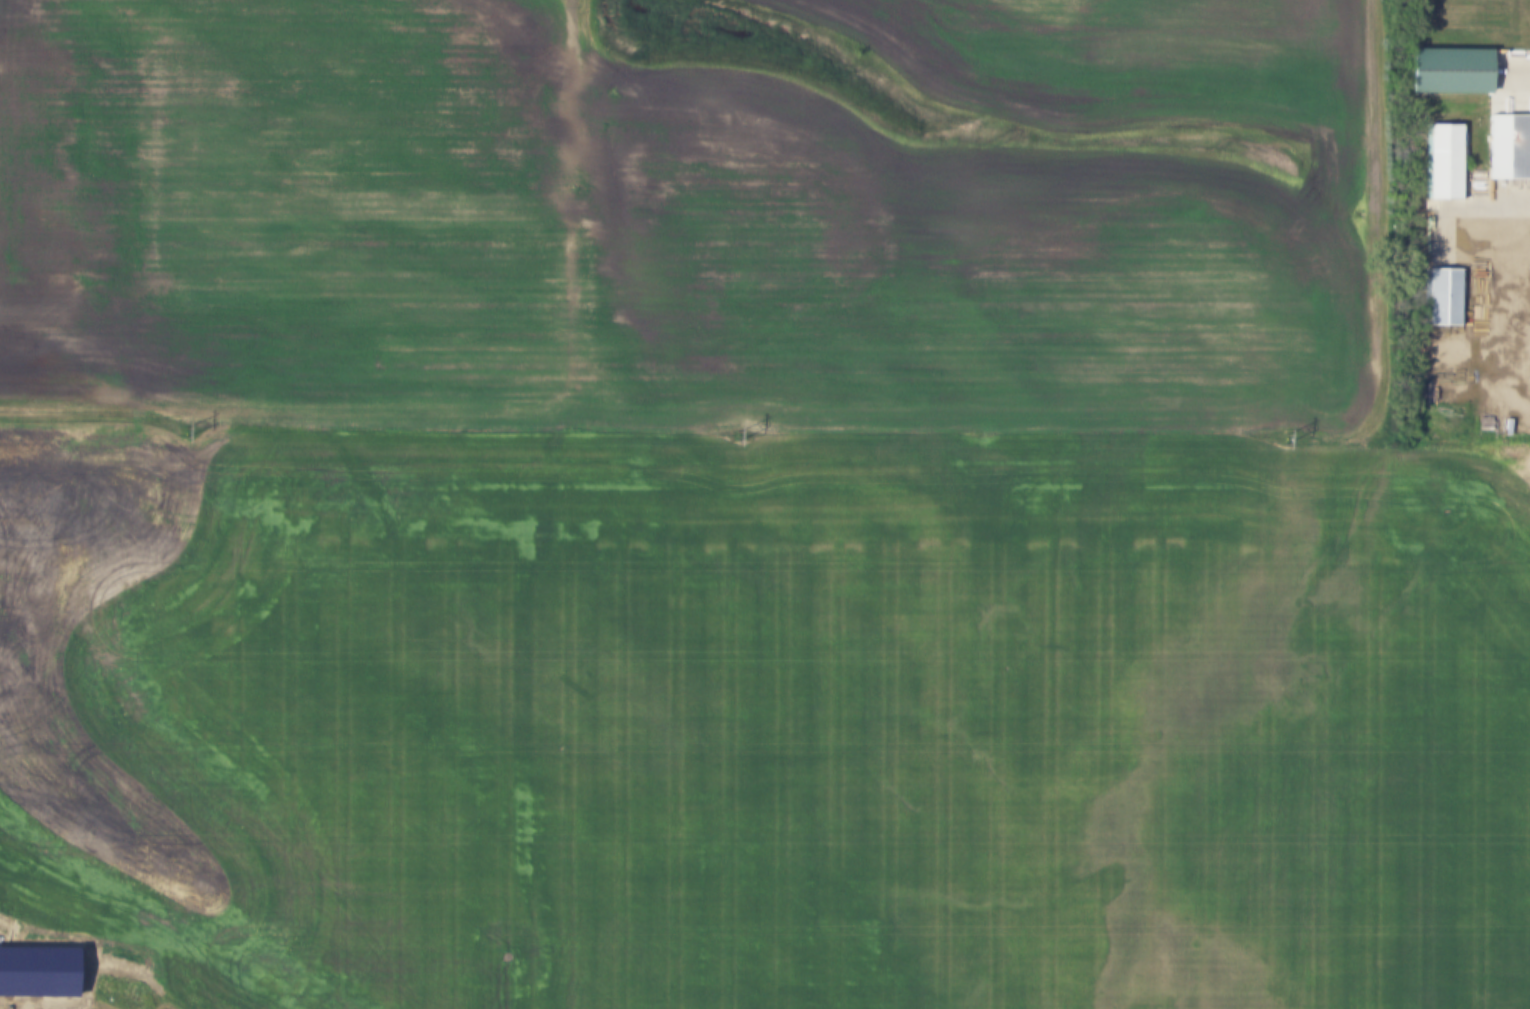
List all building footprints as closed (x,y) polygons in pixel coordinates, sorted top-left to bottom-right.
[(1408,49),(1487,49),(1487,94),(1408,94),(1408,49)] [(1486,114),(1529,114),(1529,179),(1486,179),(1486,114)] [(1462,199),(1431,198),(1433,123),(1464,124),(1462,199)] [(1458,320),(1425,320),(1426,261),(1458,262),(1458,320)]
